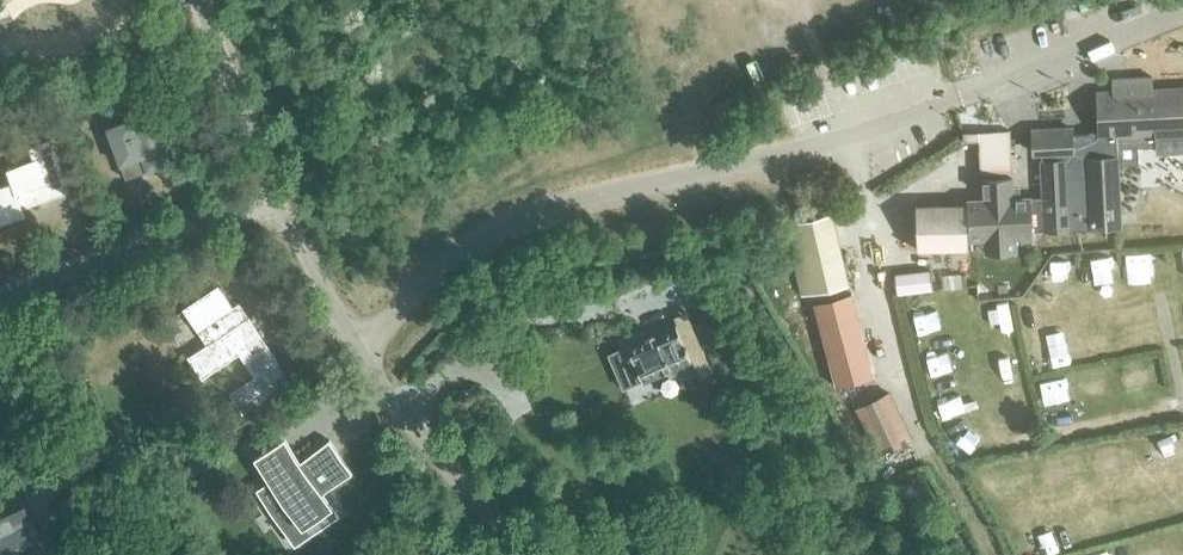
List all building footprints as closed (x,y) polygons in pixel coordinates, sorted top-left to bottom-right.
[(1160,135),(1182,133),(1182,88),(1095,93),(1098,133),(1073,135),(1073,126),(1030,129),(1032,156),(1044,155),(1045,176),(1045,183),(1045,197),(1015,199),(1014,177),(986,179),(987,199),(971,200),(971,204),(920,206),(922,250),(972,248),(971,234),(1075,230),(1125,227),(1124,208),(1121,164),(1128,163),(1141,162),(1140,146),(1161,145),(1160,135)] [(108,128),(126,179),(170,163),(152,112),(108,128)] [(982,134),(984,171),(1014,170),(1011,132),(982,134)] [(66,187),(54,152),(6,170),(11,183),(0,187),(0,225),(23,216),(16,196),(46,185),(49,193),(66,187)] [(786,227),(803,299),(849,288),(833,216),(786,227)] [(251,316),(240,323),(230,308),(234,305),(221,285),(186,309),(199,329),(210,321),(220,336),(190,356),(203,376),(241,351),(257,375),(232,392),(241,405),(274,382),(266,370),(280,361),(251,316)] [(813,306),(835,387),(874,377),(852,296),(813,306)] [(627,346),(642,381),(691,360),(675,325),(627,346)] [(855,410),(878,457),(912,440),(889,394),(855,410)] [(282,437),(256,454),(265,467),(273,480),(259,489),(271,506),(285,497),(294,511),(280,520),(295,541),(325,521),(318,510),(327,503),(320,493),(326,488),(351,472),(330,441),(299,462),(291,449),(282,437)] [(0,497),(0,548),(25,537),(27,542),(41,536),(19,488),(0,497)]
